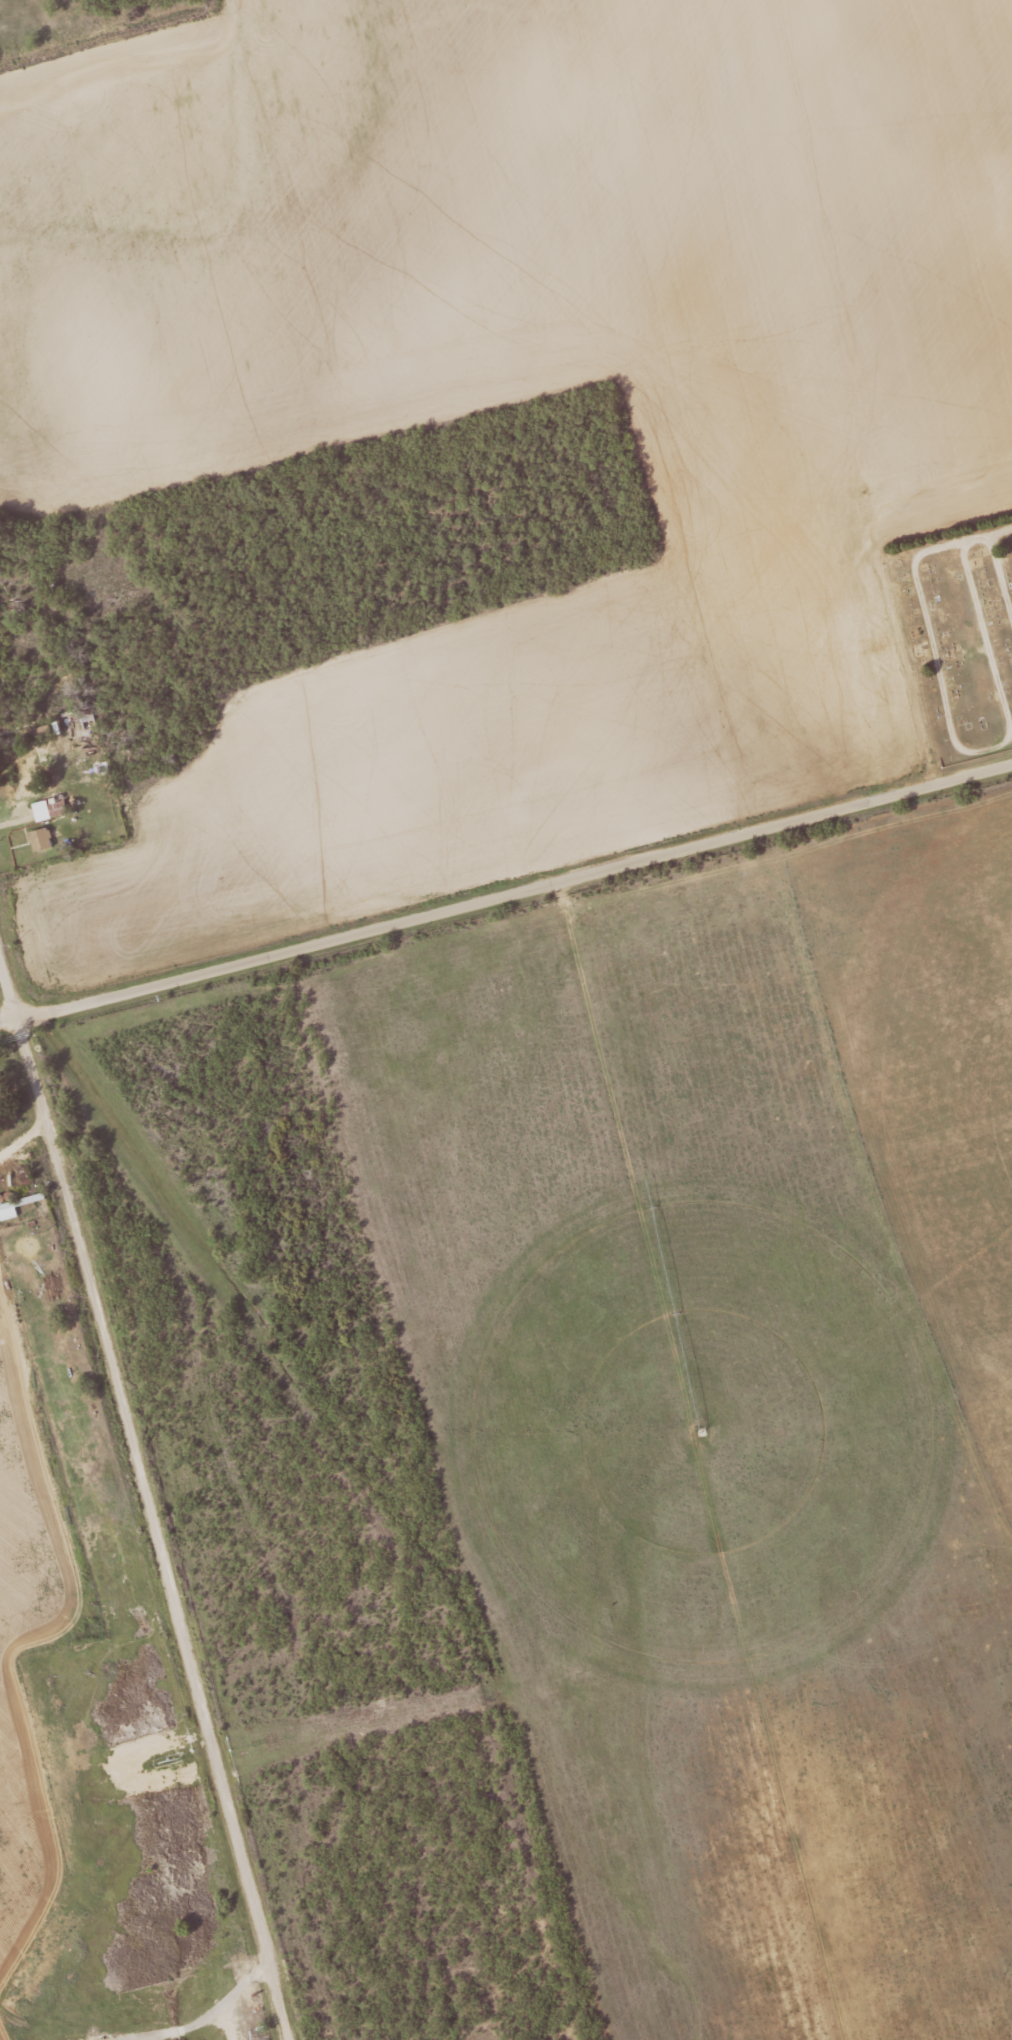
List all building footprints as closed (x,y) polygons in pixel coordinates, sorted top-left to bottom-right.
[(36,742),(55,736),(51,723),(33,729),(36,742)] [(41,774),(54,768),(47,753),(35,758),(41,774)] [(30,802),(36,821),(51,816),(45,797),(30,802)] [(25,829),(29,840),(31,840),(33,849),(51,844),(48,837),(52,836),(48,822),(25,829)] [(2,1221),(22,1215),(19,1207),(49,1199),(47,1191),(0,1204),(0,1214),(2,1221)]
